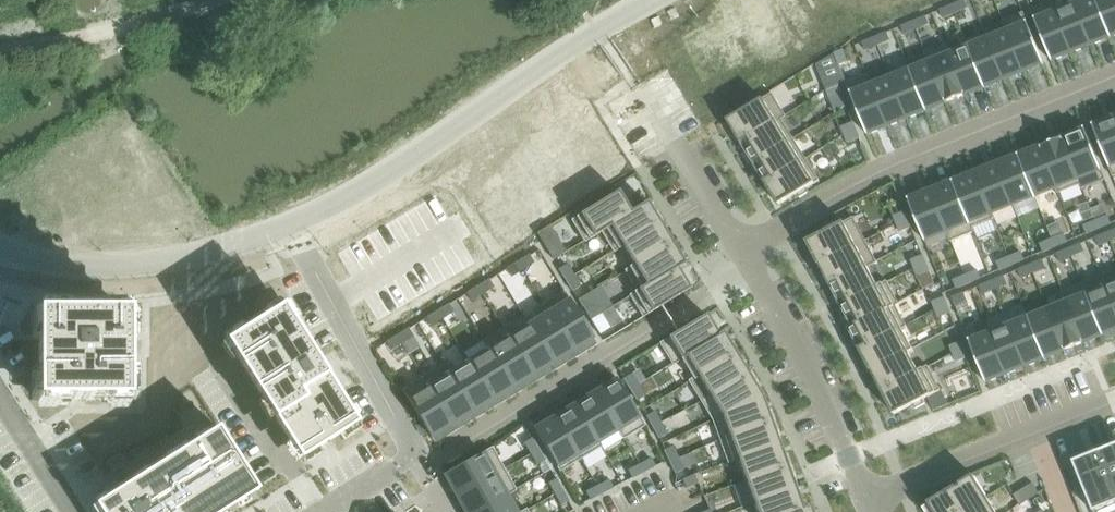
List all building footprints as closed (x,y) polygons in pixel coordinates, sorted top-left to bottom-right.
[(952,5),(956,14),(968,9),(965,0),(964,0),(952,5)] [(1052,2),(1072,52),(1092,45),(1074,0),(1072,0),(1074,4),(1057,11),(1053,1),(1052,2)] [(1092,45),(1110,37),(1111,38),(1111,37),(1096,0),(1074,0),(1092,45)] [(1111,37),(1112,37),(1114,35),(1114,0),(1096,0),(1111,37)] [(1032,10),(1031,10),(1052,61),(1053,61),(1053,60),(1072,52),(1052,2),(1032,10)] [(952,5),(940,10),(943,19),(956,14),(952,5)] [(1024,13),(1004,21),(1024,72),(1043,64),(1043,65),(1044,64),(1045,64),(1024,13)] [(926,16),(913,21),(917,30),(930,25),(926,16)] [(913,21),(901,26),(905,35),(917,30),(913,21)] [(1006,31),(988,38),(1005,80),(1024,72),(1004,21),(1003,21),(1006,31)] [(887,32),(875,37),(879,46),(891,41),(887,32)] [(875,37),(862,42),(866,51),(879,46),(875,37)] [(988,38),(969,46),(985,88),(986,88),(986,87),(1005,80),(988,38)] [(945,44),(926,52),(946,103),(966,95),(945,44)] [(947,44),(945,44),(966,95),(984,88),(985,88),(969,46),(950,54),(947,44)] [(842,49),(834,52),(839,65),(848,62),(842,49)] [(929,62),(910,70),(927,111),(928,111),(946,103),(926,52),(925,53),(929,62)] [(910,70),(891,77),(907,119),(926,111),(926,112),(927,111),(910,70)] [(868,75),(847,84),(868,135),(869,135),(869,134),(888,126),(868,75)] [(869,75),(868,75),(888,126),(907,119),(891,77),(873,85),(869,75)] [(836,77),(823,82),(826,91),(839,86),(836,77)] [(839,86),(826,91),(830,99),(843,94),(839,86)] [(766,97),(728,120),(742,143),(779,120),(766,97)] [(1092,125),(1113,177),(1114,177),(1114,176),(1114,117),(1094,125),(1093,125),(1092,125)] [(779,120),(742,143),(747,152),(743,154),(749,164),(753,162),(754,163),(792,140),(779,120)] [(854,121),(841,127),(844,135),(857,130),(854,121)] [(1085,129),(1063,138),(1083,189),(1106,180),(1086,128),(1085,129),(1084,129),(1085,129)] [(857,130),(844,135),(847,144),(861,138),(857,130)] [(1044,145),(1041,147),(1059,193),(1080,184),(1082,189),(1083,189),(1063,138),(1044,145)] [(792,140),(754,163),(766,183),(804,160),(792,140)] [(1041,147),(1019,155),(1035,197),(1056,188),(1058,193),(1059,193),(1041,147)] [(1019,155),(997,164),(1014,205),(1035,197),(1019,155)] [(804,160),(766,183),(780,205),(798,193),(801,197),(810,191),(808,187),(817,182),(804,160)] [(986,169),(975,173),(994,219),(995,219),(993,214),(1014,205),(997,164),(986,169)] [(954,181),(953,181),(974,233),(975,232),(973,227),(994,219),(975,173),(954,181)] [(953,182),(932,190),(952,241),(974,233),(953,181),(953,182)] [(910,199),(908,199),(925,241),(926,241),(926,240),(947,232),(951,242),(952,241),(932,190),(910,199)] [(618,192),(571,220),(584,242),(647,203),(647,202),(630,212),(618,192)] [(647,203),(584,242),(585,242),(601,233),(613,252),(659,223),(647,203)] [(906,211),(893,216),(896,224),(910,219),(906,211)] [(1108,215),(1096,220),(1099,229),(1112,224),(1108,215)] [(826,232),(808,242),(820,265),(866,241),(854,218),(836,227),(834,223),(824,228),(826,232)] [(910,219),(896,224),(900,233),(913,227),(910,219)] [(1096,220),(1083,225),(1087,234),(1099,229),(1096,220)] [(659,223),(613,252),(613,253),(618,250),(630,269),(672,243),(659,223)] [(545,229),(537,233),(541,240),(542,240),(544,245),(553,259),(564,252),(548,227),(545,229)] [(1107,232),(1095,237),(1099,247),(1111,241),(1107,232)] [(1065,233),(1052,238),(1056,247),(1068,242),(1065,233)] [(1052,238),(1040,243),(1044,253),(1056,247),(1052,238)] [(866,241),(820,265),(831,286),(877,261),(866,241)] [(631,271),(626,274),(636,291),(629,295),(630,296),(684,263),(672,243),(630,269),(631,271)] [(1081,243),(1069,248),(1073,258),(1085,252),(1081,243)] [(1069,248),(1056,254),(1060,263),(1073,258),(1069,248)] [(1021,251),(1009,256),(1013,266),(1025,260),(1021,251)] [(529,255),(518,262),(523,269),(534,263),(530,255),(529,255)] [(924,255),(911,260),(914,268),(927,263),(924,255)] [(1009,256),(996,262),(1000,271),(1013,266),(1009,256)] [(1043,259),(1030,265),(1034,274),(1046,269),(1043,259)] [(877,261),(831,286),(842,306),(888,282),(887,281),(878,286),(868,267),(878,262),(877,261)] [(518,262),(507,269),(511,276),(523,269),(518,262)] [(684,263),(630,296),(642,316),(642,317),(689,289),(677,269),(685,264),(684,263)] [(927,263),(914,268),(917,277),(930,271),(927,263)] [(567,264),(559,269),(566,280),(574,276),(567,264)] [(1030,265),(1018,270),(1022,279),(1034,274),(1030,265)] [(978,269),(965,275),(969,284),(981,279),(978,269)] [(965,275),(953,280),(957,289),(969,284),(965,275)] [(574,276),(566,280),(573,291),(580,287),(574,276)] [(1004,276),(992,281),(995,290),(1008,285),(1004,276)] [(489,280),(478,286),(483,294),(494,287),(489,280)] [(992,281),(979,286),(983,295),(995,290),(992,281)] [(888,282),(842,306),(853,326),(849,328),(850,329),(899,303),(888,282)] [(1106,286),(1114,307),(1114,282),(1106,286)] [(1083,284),(1064,292),(1084,343),(1103,335),(1103,336),(1104,336),(1083,284)] [(1083,284),(1104,336),(1105,335),(1104,335),(1114,331),(1114,307),(1106,286),(1088,293),(1084,284),(1083,284)] [(478,286),(467,293),(467,294),(471,301),(483,294),(478,286)] [(564,291),(544,303),(572,350),(593,338),(593,337),(564,291)] [(965,292),(952,297),(956,306),(969,301),(965,292)] [(1067,302),(1048,309),(1065,351),(1084,343),(1064,292),(1063,292),(1067,302)] [(590,293),(578,300),(584,309),(588,316),(600,309),(590,293)] [(945,297),(932,302),(935,310),(948,305),(945,297)] [(524,315),(524,316),(552,363),(572,350),(544,303),(542,304),(548,313),(530,324),(524,315)] [(899,303),(850,329),(861,350),(907,325),(896,306),(900,304),(899,303)] [(449,304),(438,311),(442,318),(454,312),(449,304)] [(948,305),(935,310),(938,319),(952,313),(948,305)] [(285,306),(229,341),(303,459),(359,423),(285,306)] [(1048,309),(1029,317),(1046,359),(1046,358),(1065,351),(1048,309)] [(438,311),(426,318),(427,318),(431,325),(442,318),(438,311)] [(598,316),(590,320),(598,332),(597,332),(599,335),(611,328),(602,314),(598,316)] [(73,315),(38,315),(38,401),(128,401),(128,334),(128,329),(128,318),(128,315),(94,315),(94,319),(73,319),(73,315)] [(706,315),(659,343),(660,344),(672,364),(723,333),(722,333),(718,335),(706,315)] [(524,316),(503,328),(532,375),(552,363),(524,316)] [(1029,317),(1009,325),(1026,366),(1045,359),(1046,359),(1029,317)] [(907,325),(861,350),(866,360),(862,362),(867,372),(871,370),(872,371),(913,349),(903,329),(907,326),(907,325)] [(989,327),(988,328),(1007,374),(1026,366),(1009,325),(991,332),(989,327)] [(503,328),(483,340),(512,387),(532,375),(503,328)] [(968,336),(967,336),(986,382),(987,382),(1007,374),(988,328),(968,336)] [(409,329),(398,335),(402,343),(413,336),(409,329)] [(723,333),(672,364),(673,365),(681,360),(692,378),(688,381),(688,382),(735,353),(723,333)] [(398,335),(386,342),(386,343),(391,350),(402,343),(398,335)] [(488,350),(469,361),(492,399),(512,387),(483,340),(482,341),(488,350)] [(962,341),(949,346),(953,354),(966,349),(962,341)] [(913,349),(872,371),(883,392),(929,367),(928,366),(919,371),(909,352),(914,350),(913,349)] [(966,349),(953,354),(956,363),(969,357),(966,349)] [(735,353),(688,382),(701,402),(747,374),(735,353)] [(444,364),(443,365),(472,412),(492,399),(469,361),(449,373),(444,364)] [(443,365),(423,377),(452,424),(472,412),(443,365)] [(929,367),(883,392),(895,415),(913,405),(916,409),(925,404),(923,400),(941,390),(929,367)] [(624,378),(623,379),(630,390),(638,385),(631,374),(624,378)] [(761,396),(747,374),(701,402),(712,420),(761,396)] [(423,377),(402,390),(431,437),(431,436),(452,424),(423,377)] [(616,380),(596,392),(624,438),(645,426),(642,422),(616,379),(616,380)] [(638,385),(630,390),(637,401),(645,396),(638,385)] [(596,392),(575,404),(601,446),(602,446),(599,442),(617,431),(623,439),(624,438),(596,392)] [(761,396),(712,420),(719,440),(770,421),(762,396),(761,396)] [(575,404),(555,416),(581,458),(601,446),(575,404)] [(655,411),(647,415),(653,427),(661,423),(655,411)] [(534,429),(534,430),(559,471),(581,458),(555,416),(534,429)] [(770,421),(719,440),(727,462),(779,444),(770,421)] [(661,423),(653,427),(659,438),(667,434),(661,423)] [(94,503),(100,511),(218,511),(256,488),(216,425),(94,503)] [(531,438),(524,442),(531,454),(538,450),(531,438)] [(779,444),(727,462),(727,463),(737,460),(745,481),(787,466),(779,444)] [(1100,451),(1114,490),(1114,445),(1100,451)] [(665,450),(664,450),(670,462),(678,458),(672,446),(665,450)] [(492,447),(444,474),(456,496),(504,469),(492,447)] [(538,450),(531,454),(537,465),(545,461),(538,450)] [(1074,462),(1094,511),(1114,511),(1114,490),(1100,451),(1074,462)] [(678,458),(670,462),(675,474),(676,473),(684,470),(678,458)] [(651,459),(640,464),(644,472),(655,466),(651,459)] [(640,464),(628,471),(632,478),(644,472),(640,464)] [(787,466),(745,481),(753,503),(795,488),(787,466)] [(456,496),(465,511),(476,511),(516,490),(504,469),(456,496)] [(695,475),(683,481),(686,489),(698,483),(695,475)] [(929,503),(930,505),(934,511),(996,511),(974,475),(929,503)] [(556,478),(548,483),(555,495),(563,490),(556,478)] [(609,480),(598,486),(602,494),(613,488),(609,480)] [(1035,484),(1016,496),(1021,505),(1040,493),(1035,484)] [(598,486),(586,492),(590,500),(602,494),(598,486)] [(753,503),(756,511),(797,511),(810,507),(809,506),(803,509),(795,488),(753,503)] [(476,511),(516,511),(507,496),(516,491),(516,490),(476,511)] [(563,490),(555,495),(561,506),(569,502),(569,501),(563,490)]
